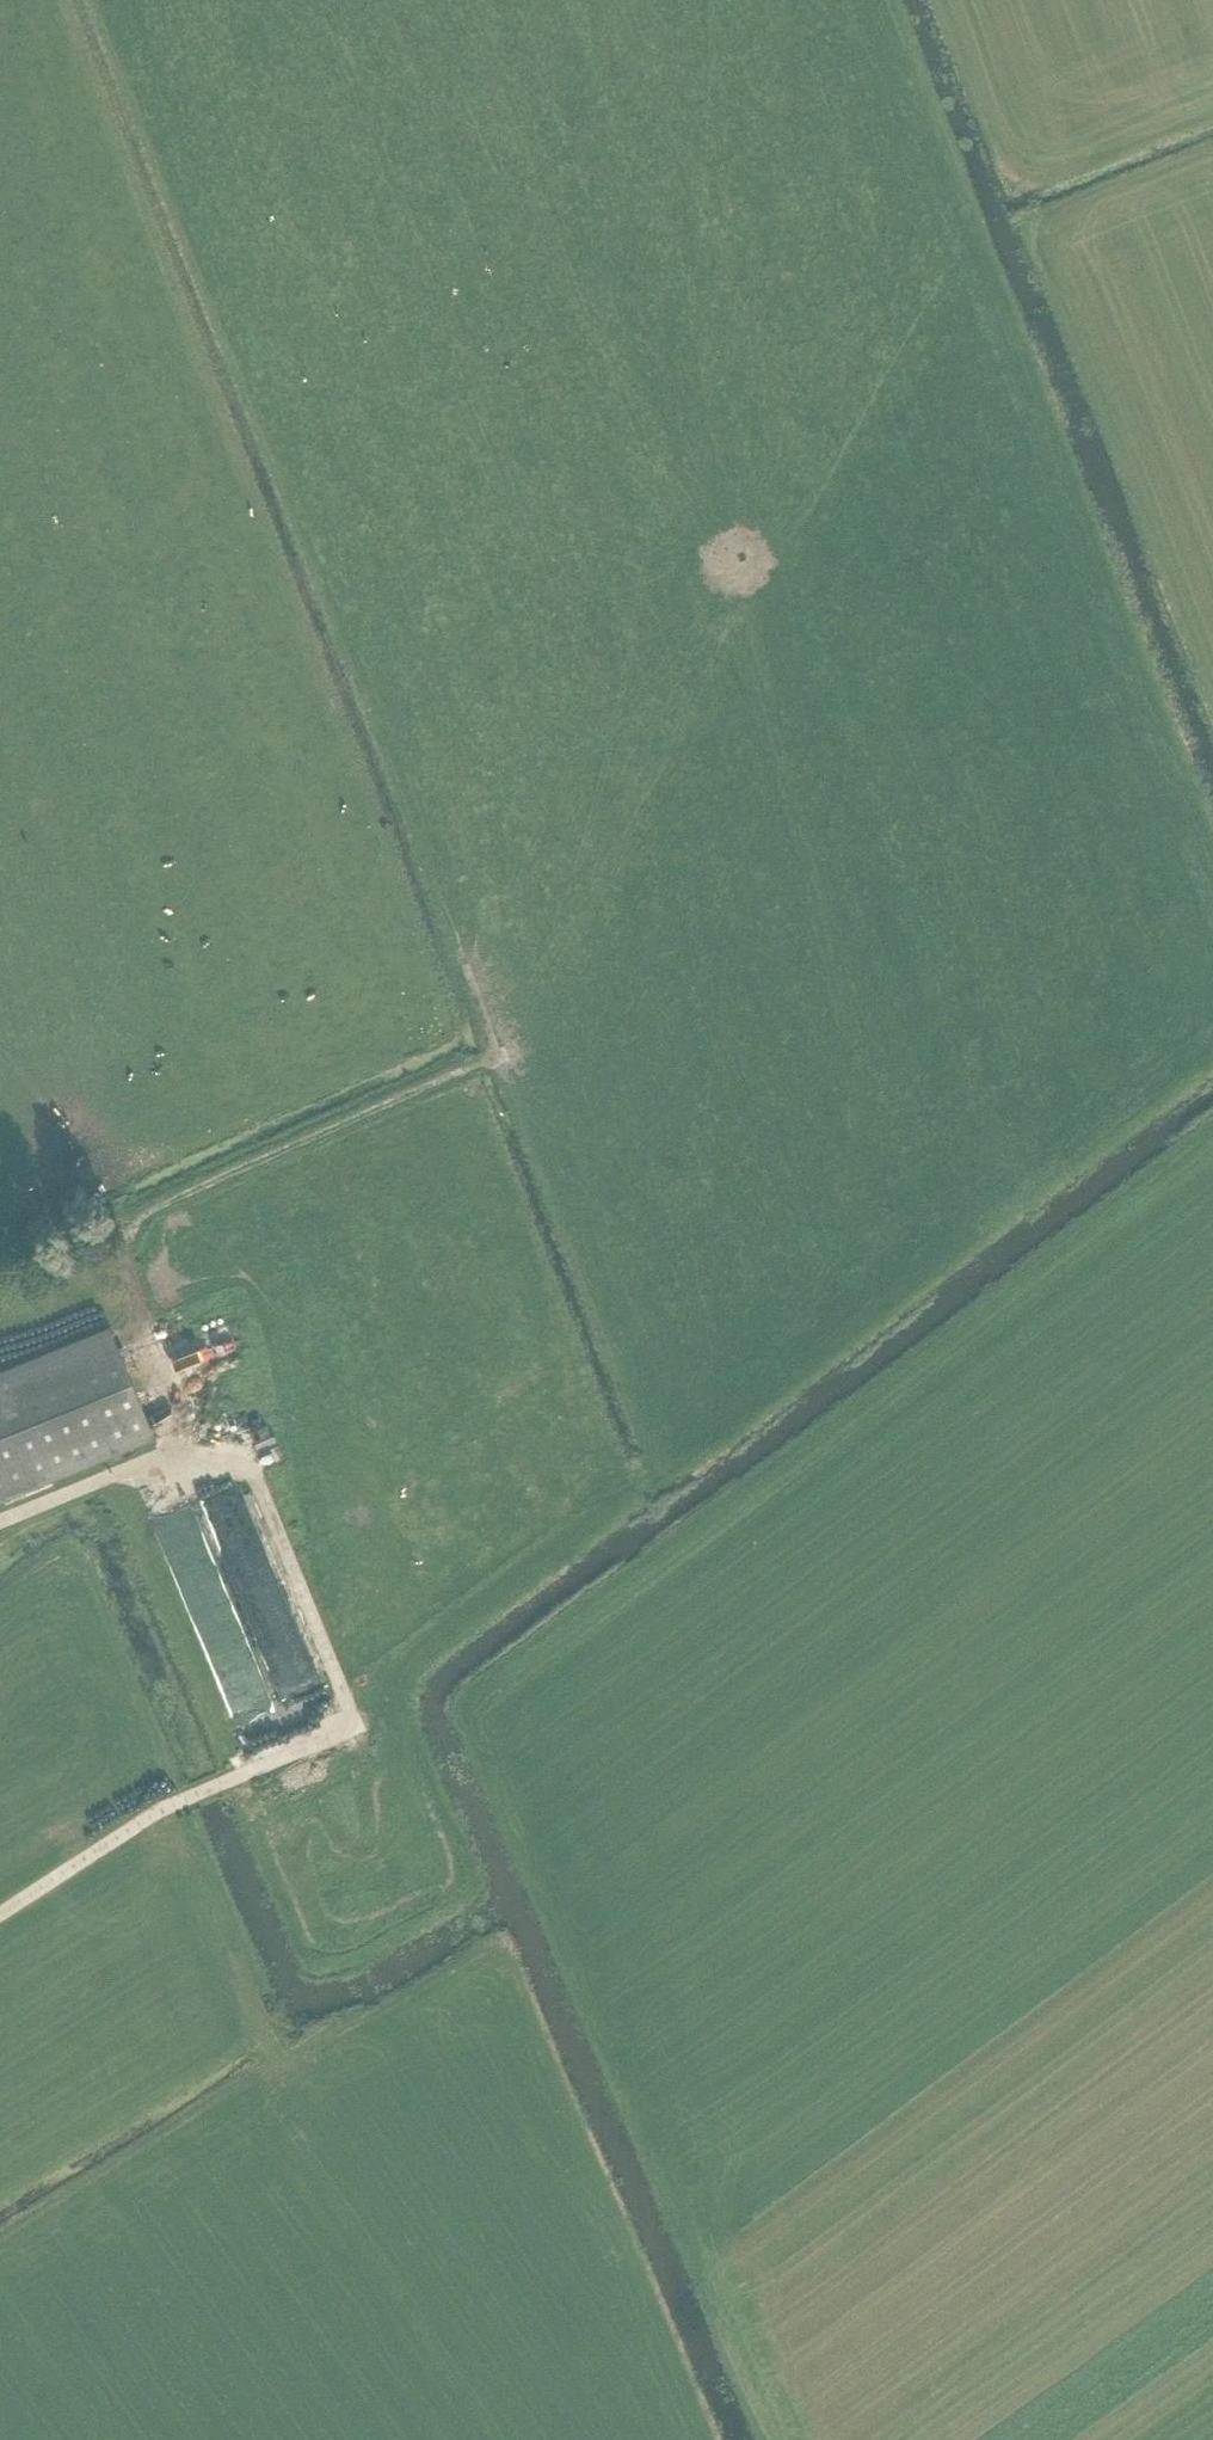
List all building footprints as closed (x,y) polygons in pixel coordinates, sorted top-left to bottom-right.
[(155,1440),(110,1329),(0,1374),(0,1503),(155,1440)] [(246,1615),(267,1682),(307,1669),(248,1486),(192,1504),(211,1562),(180,1571),(178,1566),(221,1703),(238,1698),(221,1647),(210,1650),(201,1624),(217,1619),(207,1588),(224,1583),(235,1618),(246,1615)]
